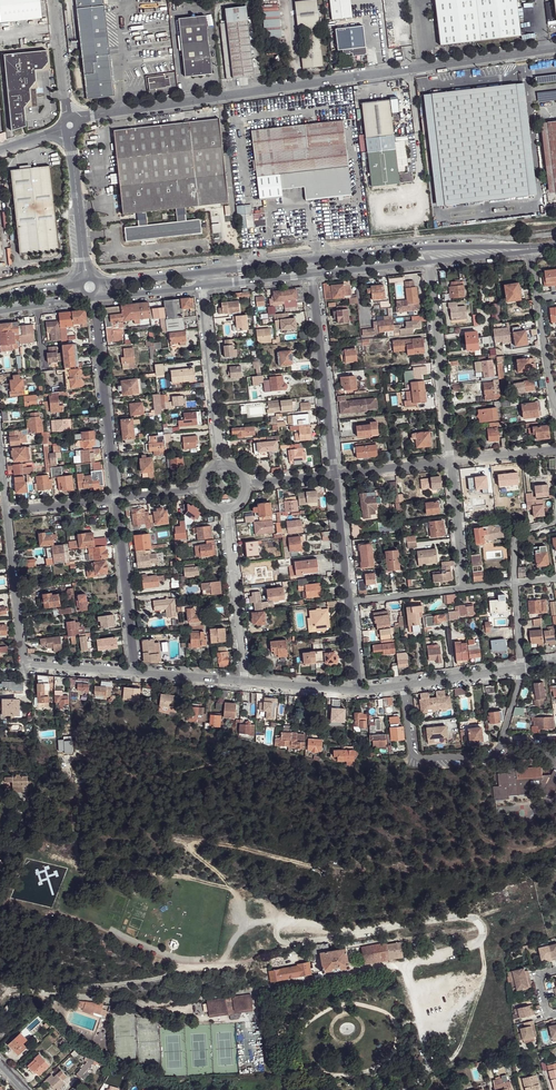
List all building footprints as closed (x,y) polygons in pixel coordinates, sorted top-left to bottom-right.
[(41,18),(39,0),(0,0),(0,23),(41,18)] [(87,99),(115,96),(114,93),(110,54),(107,25),(104,0),(76,0),(87,99)] [(298,30),(306,29),(308,54),(301,54),(303,69),(324,66),(317,0),(310,0),(295,2),(298,30)] [(332,20),(352,18),(350,0),(329,0),(332,20)] [(440,46),(521,36),(517,0),(435,0),(440,46)] [(279,4),(263,5),(265,40),(267,40),(268,47),(265,47),(266,54),(284,53),(283,40),(281,40),(279,4)] [(225,9),(227,23),(220,24),(226,79),(254,76),(246,6),(225,9)] [(225,9),(219,11),(220,24),(227,23),(225,9)] [(178,19),(185,77),(212,74),(205,16),(178,19)] [(335,29),(339,60),(352,58),(353,61),(367,59),(363,26),(335,29)] [(3,54),(11,131),(13,130),(24,126),(25,126),(24,107),(30,99),(29,89),(36,81),(34,70),(41,69),(48,62),(47,50),(3,54)] [(148,78),(150,90),(166,87),(170,86),(169,78),(165,79),(165,76),(148,78)] [(431,94),(444,206),(529,195),(523,144),(531,143),(524,88),(516,89),(516,84),(431,94)] [(431,94),(423,95),(436,206),(444,206),(431,94)] [(390,100),(362,104),(367,151),(361,152),(362,166),(366,165),(365,159),(368,158),(371,187),(400,183),(398,174),(407,173),(407,166),(398,167),(395,142),(405,141),(405,137),(394,138),(390,100)] [(219,119),(114,130),(123,214),(137,213),(139,226),(124,228),(126,242),(202,233),(200,219),(186,221),(185,208),(229,203),(219,119)] [(251,131),(260,200),(266,199),(276,198),(282,197),(282,189),(304,187),(305,200),(351,195),(343,120),(251,131)] [(555,192),(555,121),(547,122),(555,192)] [(547,122),(540,123),(549,193),(555,192),(547,122)] [(405,141),(395,142),(398,167),(407,166),(408,166),(405,141)] [(531,143),(523,144),(529,195),(537,194),(531,143)] [(10,170),(19,254),(59,250),(50,166),(31,168),(19,169),(10,170)] [(246,215),(247,228),(267,226),(265,213),(252,214),(246,215)] [(554,270),(545,271),(545,275),(547,286),(547,287),(551,286),(555,286),(554,270)] [(413,281),(405,282),(407,300),(397,302),(398,312),(419,310),(416,287),(414,287),(413,281)] [(460,281),(451,282),(451,286),(450,286),(451,291),(452,291),(453,298),(465,296),(463,285),(460,285),(460,282),(460,281)] [(348,297),(348,298),(349,298),(350,304),(357,304),(357,297),(350,298),(350,297),(351,297),(349,284),(331,286),(327,286),(327,283),(323,284),(325,299),(348,297)] [(518,283),(504,285),(507,302),(520,300),(520,299),(518,284),(518,283)] [(367,287),(368,293),(372,293),(373,300),(385,298),(384,285),(371,286),(367,287)] [(275,292),(275,297),(273,297),(273,299),(270,299),(271,305),(296,303),(296,307),(305,306),(305,303),(304,289),(301,287),(296,287),(296,289),(275,292)] [(264,297),(256,297),(257,306),(265,306),(264,297)] [(190,298),(164,301),(166,319),(165,319),(167,333),(184,330),(184,326),(182,309),(192,308),(192,304),(191,298),(190,298)] [(222,303),(222,307),(223,314),(240,312),(239,301),(222,303)] [(457,302),(448,303),(449,308),(450,308),(451,318),(457,317),(460,317),(460,319),(467,319),(466,306),(457,307),(457,302)] [(149,303),(121,306),(123,321),(134,320),(140,319),(151,318),(150,310),(149,303)] [(498,303),(491,304),(493,321),(499,320),(498,303)] [(274,305),(267,306),(268,314),(275,313),(274,305)] [(336,306),(337,310),(336,310),(336,311),(333,311),(334,315),(337,315),(337,319),(338,323),(349,322),(347,305),(336,306)] [(108,342),(122,340),(122,334),(121,331),(124,331),(123,329),(123,328),(123,325),(123,324),(123,321),(121,306),(110,307),(110,316),(105,316),(108,342)] [(164,308),(150,310),(151,318),(151,319),(160,318),(162,333),(166,332),(164,308)] [(72,311),(59,312),(60,320),(61,327),(66,327),(74,326),(74,328),(88,326),(87,322),(85,310),(72,311)] [(247,315),(233,316),(234,321),(236,321),(237,331),(248,330),(247,315)] [(289,319),(275,320),(275,327),(280,327),(280,330),(295,329),(295,322),(291,322),(291,319),(289,319)] [(51,331),(52,341),(62,340),(61,335),(61,330),(61,327),(60,320),(47,322),(48,331),(51,331)] [(387,320),(373,322),(374,329),(362,330),(363,335),(375,334),(375,333),(380,333),(380,332),(391,330),(391,333),(388,334),(389,337),(394,336),(394,333),(393,326),(393,321),(387,321),(387,320)] [(393,326),(394,333),(396,333),(400,333),(400,336),(413,335),(413,330),(414,329),(420,328),(419,321),(405,322),(406,328),(399,329),(399,325),(393,326)] [(0,324),(0,328),(0,330),(0,345),(0,346),(1,351),(14,349),(14,348),(18,348),(18,343),(16,343),(16,339),(18,339),(18,340),(20,340),(20,343),(19,326),(18,322),(0,324)] [(505,327),(493,328),(494,343),(511,342),(509,322),(504,322),(505,327)] [(33,324),(19,326),(20,343),(34,342),(33,330),(33,324)] [(520,326),(512,328),(515,346),(514,346),(515,349),(521,348),(520,345),(528,344),(527,339),(526,336),(525,330),(524,331),(521,331),(520,326)] [(66,327),(61,327),(61,330),(61,335),(62,340),(63,345),(73,344),(73,339),(65,340),(65,331),(67,331),(66,327)] [(270,329),(256,330),(258,340),(260,342),(271,341),(270,334),(270,329)] [(185,331),(169,333),(170,337),(171,343),(171,344),(177,343),(177,342),(180,342),(186,341),(185,331)] [(476,332),(465,333),(467,351),(471,350),(474,350),(478,349),(476,332)] [(225,340),(226,345),(224,345),(225,351),(225,354),(225,357),(234,357),(234,349),(233,345),(234,345),(234,339),(225,340)] [(412,340),(413,349),(417,348),(418,353),(424,352),(423,339),(412,340)] [(393,341),(394,351),(407,350),(407,352),(413,352),(413,349),(412,340),(393,341)] [(73,344),(63,345),(63,352),(64,360),(65,368),(70,367),(76,366),(73,344)] [(48,347),(49,352),(49,355),(47,355),(48,362),(64,360),(63,352),(57,352),(57,346),(48,347)] [(344,347),(344,350),(340,350),(341,363),(357,361),(356,348),(355,348),(355,346),(344,347)] [(133,348),(124,349),(125,357),(122,358),(123,368),(129,367),(129,363),(135,362),(133,348)] [(280,352),(281,365),(292,363),(292,359),(291,351),(280,352)] [(533,358),(517,360),(518,372),(534,371),(533,358)] [(492,360),(481,361),(484,378),(494,376),(492,360)] [(163,363),(155,364),(155,370),(156,373),(156,376),(156,377),(158,377),(158,375),(163,375),(164,375),(163,363)] [(241,366),(230,367),(230,371),(228,371),(229,375),(231,375),(231,378),(242,377),(241,366)] [(413,368),(414,377),(422,376),(422,375),(427,374),(427,366),(413,368)] [(70,367),(65,368),(67,391),(72,390),(71,387),(78,386),(82,386),(81,379),(80,375),(80,369),(71,370),(70,367)] [(193,368),(171,370),(172,382),(195,380),(193,368)] [(18,373),(13,374),(14,380),(11,380),(11,383),(8,383),(9,386),(11,386),(12,391),(9,391),(10,397),(24,396),(25,396),(23,379),(20,379),(20,375),(19,375),(18,373)] [(269,374),(271,385),(266,386),(267,391),(284,389),(286,389),(287,387),(287,384),(285,383),(283,383),(282,376),(279,376),(279,373),(269,374)] [(253,377),(253,385),(258,385),(258,383),(263,382),(263,375),(261,375),(258,376),(253,377)] [(341,378),(342,384),(343,383),(344,390),(356,388),(355,376),(341,378)] [(137,379),(122,381),(122,386),(119,386),(119,391),(123,391),(123,395),(139,393),(137,379)] [(524,382),(514,384),(515,393),(535,390),(533,380),(524,382)] [(411,382),(412,391),(406,392),(407,401),(404,401),(405,407),(414,406),(414,403),(417,403),(425,402),(424,390),(425,390),(424,381),(411,382)] [(493,382),(484,383),(485,397),(490,397),(490,399),(500,398),(500,395),(494,395),(493,382)] [(49,393),(44,394),(44,396),(49,395),(51,412),(64,411),(63,405),(59,406),(59,401),(58,396),(60,395),(60,397),(67,396),(67,391),(49,393)] [(25,396),(24,396),(25,407),(37,405),(36,394),(25,396)] [(158,394),(153,395),(156,415),(162,414),(160,394),(158,394)] [(167,395),(161,396),(162,409),(174,408),(173,401),(168,402),(167,395)] [(346,403),(340,403),(341,414),(351,412),(350,410),(366,409),(376,408),(375,398),(365,399),(365,400),(362,401),(362,399),(352,400),(352,402),(346,403)] [(281,402),(269,404),(269,409),(274,409),(275,412),(293,410),(292,404),(292,402),(292,400),(281,401),(281,402)] [(531,403),(522,405),(523,418),(539,416),(538,411),(540,410),(539,401),(531,402),(531,403)] [(310,402),(301,404),(302,411),(311,410),(310,402)] [(143,403),(130,404),(131,415),(144,414),(143,403)] [(496,407),(478,410),(479,414),(477,416),(479,418),(480,423),(498,420),(496,407)] [(196,412),(182,414),(183,417),(181,417),(181,420),(178,421),(179,426),(197,425),(196,412)] [(39,413),(30,413),(31,417),(31,421),(27,421),(27,429),(28,434),(42,432),(43,432),(42,420),(40,420),(39,413)] [(292,415),(293,424),(293,426),(310,424),(309,414),(292,415)] [(276,416),(271,417),(272,422),(267,422),(268,425),(277,424),(277,422),(276,417),(276,416)] [(68,419),(55,420),(56,424),(52,424),(52,432),(68,431),(68,430),(68,419)] [(132,419),(121,420),(124,439),(125,439),(134,438),(135,438),(132,419)] [(370,424),(356,426),(357,437),(365,436),(365,438),(372,437),(372,435),(378,434),(377,421),(370,422),(370,424)] [(166,424),(163,424),(164,433),(172,433),(172,427),(167,428),(166,424)] [(293,426),(290,426),(290,430),(298,430),(299,433),(294,433),(295,441),(311,439),(310,424),(293,426)] [(533,427),(534,433),(535,433),(536,440),(549,438),(548,425),(533,427)] [(255,426),(232,428),(233,434),(238,433),(239,436),(255,435),(255,426)] [(492,428),(487,429),(489,442),(499,440),(498,436),(500,436),(500,434),(498,434),(497,428),(494,428),(494,430),(493,430),(492,428)] [(94,431),(81,432),(81,434),(75,434),(75,439),(82,439),(82,440),(94,439),(94,431)] [(410,434),(412,448),(431,446),(430,432),(410,434)] [(26,434),(22,434),(10,436),(11,446),(20,445),(20,443),(27,442),(26,434)] [(170,434),(164,435),(165,443),(166,449),(167,454),(170,454),(168,442),(171,442),(171,441),(173,441),(173,438),(170,438),(170,434)] [(156,436),(150,436),(151,442),(151,444),(149,444),(150,448),(147,448),(147,451),(154,450),(164,450),(163,444),(163,443),(157,443),(156,436)] [(197,436),(184,437),(185,449),(196,448),(196,444),(196,441),(198,441),(197,436)] [(267,437),(267,440),(269,451),(277,450),(278,450),(277,440),(276,439),(279,439),(279,436),(267,437)] [(267,437),(254,438),(255,443),(254,444),(255,453),(256,454),(259,454),(259,452),(269,451),(267,440),(267,437)] [(82,440),(80,440),(81,447),(85,448),(91,448),(91,446),(93,446),(92,445),(95,445),(94,439),(82,440)] [(375,442),(356,444),(356,447),(356,452),(357,458),(362,457),(368,456),(377,455),(375,442)] [(280,446),(280,449),(290,448),(291,455),(290,455),(290,461),(306,459),(305,457),(305,452),(304,452),(303,448),(300,448),(300,444),(280,446)] [(25,447),(13,448),(13,451),(12,451),(12,456),(14,456),(14,461),(27,460),(27,461),(30,461),(32,459),(32,458),(29,459),(29,454),(31,453),(31,447),(25,447)] [(93,449),(76,450),(77,455),(81,455),(83,455),(83,462),(90,461),(90,458),(93,457),(93,456),(93,453),(92,452),(93,452),(93,449)] [(146,455),(142,456),(142,459),(140,459),(142,473),(149,472),(149,477),(154,476),(152,457),(146,458),(146,455)] [(183,457),(167,459),(167,460),(168,467),(172,467),(172,470),(184,468),(183,457)] [(93,463),(90,463),(92,476),(93,476),(93,480),(94,486),(98,486),(104,486),(102,470),(101,470),(100,464),(93,464),(93,463)] [(22,464),(13,465),(14,474),(34,472),(33,467),(23,468),(22,464)] [(56,467),(51,467),(51,472),(52,477),(58,477),(59,490),(68,489),(69,490),(73,490),(72,475),(62,476),(61,466),(56,467)] [(48,474),(36,476),(37,483),(38,490),(53,488),(52,478),(49,479),(48,474)] [(80,477),(77,477),(79,488),(94,486),(93,480),(93,476),(92,476),(80,477)] [(431,478),(423,479),(424,487),(431,486),(432,489),(441,488),(440,476),(430,477),(431,478)] [(24,477),(15,478),(16,493),(27,492),(25,483),(24,477)] [(423,479),(421,479),(422,490),(432,489),(431,486),(424,487),(423,479)] [(387,483),(388,491),(397,490),(396,482),(387,483)] [(547,484),(534,486),(535,488),(536,488),(536,492),(535,493),(532,493),(533,498),(549,496),(547,484)] [(363,512),(363,519),(370,518),(370,514),(375,514),(374,510),(377,509),(377,504),(381,503),(379,490),(374,490),(374,492),(360,493),(360,497),(362,512),(363,512)] [(298,493),(299,505),(307,504),(307,502),(318,501),(317,491),(298,493)] [(280,512),(280,516),(286,516),(286,515),(286,512),(298,511),(297,500),(284,502),(284,503),(279,504),(280,512)] [(425,503),(427,514),(439,513),(439,509),(441,508),(441,501),(438,502),(425,503)] [(259,512),(259,517),(262,516),(263,524),(273,523),(272,515),(270,503),(258,505),(258,507),(254,507),(253,508),(254,511),(255,512),(259,512)] [(183,505),(184,514),(185,514),(190,518),(191,517),(194,520),(196,517),(196,518),(200,513),(198,511),(198,510),(192,505),(191,506),(188,504),(187,504),(183,505)] [(133,512),(134,525),(140,524),(145,524),(145,529),(150,528),(149,515),(148,511),(145,511),(144,508),(132,509),(133,512)] [(154,512),(156,524),(157,524),(160,524),(168,523),(167,511),(163,511),(163,508),(162,508),(158,509),(157,509),(158,512),(154,512)] [(287,528),(288,534),(303,532),(301,520),(300,520),(295,520),(287,521),(287,528)] [(429,522),(431,537),(445,535),(443,520),(429,522)] [(174,534),(175,539),(187,538),(185,527),(184,521),(180,521),(180,526),(175,527),(176,533),(174,534)] [(197,533),(198,540),(211,538),(210,533),(208,533),(207,526),(197,527),(197,528),(193,528),(194,534),(197,533)] [(495,526),(474,528),(476,545),(478,546),(479,546),(480,546),(482,545),(483,545),(484,544),(484,540),(496,539),(496,538),(498,537),(498,535),(503,534),(502,528),(495,528),(495,526)] [(52,531),(45,531),(45,533),(39,534),(40,546),(54,544),(53,540),(53,534),(52,531)] [(78,534),(80,548),(94,546),(93,533),(78,534)] [(134,535),(136,550),(151,548),(151,546),(150,543),(149,534),(145,534),(140,535),(134,535)] [(288,538),(290,552),(291,552),(297,551),(301,550),(299,536),(288,538)] [(195,546),(196,557),(212,555),(211,545),(215,545),(214,540),(206,541),(206,543),(204,543),(204,545),(195,546)] [(246,541),(247,556),(259,555),(259,551),(257,551),(257,548),(258,548),(258,545),(257,540),(246,541)] [(56,547),(47,548),(48,554),(53,554),(54,557),(54,562),(65,560),(64,551),(66,551),(66,554),(69,554),(69,550),(68,544),(60,545),(56,545),(56,547)] [(360,545),(362,567),(374,566),(371,544),(360,545)] [(94,552),(95,560),(102,559),(102,558),(108,557),(107,556),(108,556),(107,550),(106,550),(105,546),(97,547),(95,547),(96,552),(94,552)] [(546,546),(532,547),(533,554),(535,554),(537,566),(545,565),(548,565),(546,546)] [(417,551),(419,565),(422,565),(422,563),(435,562),(434,555),(436,555),(436,549),(417,551)] [(136,551),(138,567),(150,566),(148,554),(145,555),(145,550),(136,551)] [(385,551),(388,571),(399,570),(398,560),(399,560),(397,550),(385,551)] [(480,554),(471,555),(472,566),(482,565),(480,554)] [(278,560),(279,567),(291,566),(290,558),(288,558),(285,559),(278,560)] [(35,559),(25,560),(26,568),(36,567),(35,559)] [(294,562),(296,576),(302,575),(302,573),(318,571),(317,564),(315,564),(314,559),(294,562)] [(106,561),(95,562),(96,569),(93,569),(87,570),(88,577),(93,577),(93,575),(107,573),(106,561)] [(186,568),(184,568),(184,574),(186,574),(186,577),(192,577),(191,575),(199,574),(198,566),(195,566),(195,564),(186,565),(186,568)] [(432,572),(434,582),(452,580),(450,566),(446,566),(441,567),(442,571),(432,572)] [(483,570),(473,572),(474,582),(484,581),(483,570)] [(142,575),(143,587),(159,586),(159,581),(158,579),(157,579),(157,576),(147,577),(147,575),(142,575)] [(358,580),(359,595),(367,594),(365,579),(358,580)] [(201,583),(202,596),(222,593),(220,581),(201,583)] [(306,590),(307,598),(321,596),(320,583),(299,586),(299,591),(306,590)] [(267,589),(268,600),(273,599),(279,598),(279,600),(284,599),(283,587),(267,589)] [(73,588),(67,589),(68,601),(75,600),(74,592),(73,588)] [(261,591),(249,592),(251,610),(269,608),(268,601),(261,601),(261,591)] [(53,593),(44,595),(44,599),(45,603),(45,608),(61,605),(59,594),(53,595),(53,593)] [(80,607),(80,610),(88,610),(86,594),(78,595),(76,595),(77,607),(78,607),(80,607)] [(446,595),(447,604),(456,603),(455,594),(446,595)] [(166,609),(167,617),(176,616),(174,598),(168,599),(166,599),(153,601),(154,608),(166,607),(166,609)] [(490,601),(491,613),(506,612),(505,601),(499,601),(499,600),(490,601)] [(529,601),(530,614),(547,612),(546,600),(529,601)] [(308,618),(309,624),(313,624),(316,626),(316,631),(321,630),(323,632),(328,627),(329,627),(329,622),(325,619),(324,620),(324,617),(328,617),(327,602),(316,603),(317,610),(310,611),(310,618),(308,618)] [(186,606),(181,606),(182,612),(187,611),(188,622),(200,621),(200,620),(198,604),(197,605),(186,606)] [(448,612),(449,620),(457,619),(457,616),(474,614),(473,604),(465,605),(455,606),(455,611),(448,612)] [(407,607),(409,632),(420,632),(419,625),(419,617),(418,612),(421,612),(423,612),(422,605),(407,607)] [(54,611),(54,615),(72,612),(71,607),(63,608),(63,609),(54,611)] [(252,613),(253,623),(257,623),(258,625),(265,624),(264,612),(252,613)] [(425,617),(426,624),(431,624),(431,626),(441,625),(441,621),(449,620),(448,612),(444,613),(444,615),(425,617)] [(422,615),(423,624),(426,624),(425,617),(444,615),(444,613),(422,615)] [(101,621),(102,628),(109,627),(115,626),(113,614),(98,616),(99,621),(101,621)] [(376,623),(377,629),(379,629),(390,628),(388,614),(374,616),(375,623),(376,623)] [(72,636),(73,643),(76,643),(75,636),(75,634),(76,633),(85,632),(85,630),(84,626),(80,627),(79,622),(76,622),(75,620),(67,622),(69,637),(72,636)] [(546,644),(550,643),(555,642),(555,640),(554,626),(548,627),(548,631),(544,631),(546,644)] [(379,629),(381,640),(392,639),(391,633),(394,633),(393,627),(390,628),(379,629)] [(210,633),(211,643),(226,641),(225,628),(210,629),(210,631),(210,633)] [(530,631),(531,644),(538,643),(544,642),(542,630),(530,631)] [(189,643),(189,648),(201,647),(201,645),(207,645),(207,639),(206,639),(206,635),(204,635),(204,631),(191,631),(191,644),(189,643)] [(79,634),(82,651),(88,650),(87,637),(91,636),(90,632),(79,634)] [(60,636),(45,638),(47,647),(53,646),(54,652),(62,650),(60,636)] [(118,646),(116,637),(97,639),(98,650),(109,649),(108,648),(118,646)] [(144,661),(144,662),(158,663),(158,661),(159,661),(159,655),(157,655),(155,655),(156,653),(154,643),(154,639),(142,640),(144,656),(144,661)] [(491,641),(492,650),(498,649),(498,650),(506,649),(505,639),(491,641)] [(273,651),(274,654),(278,654),(288,653),(286,640),(270,641),(271,651),(273,651)] [(467,643),(470,658),(480,656),(478,642),(475,643),(474,640),(468,641),(468,643),(467,643)] [(372,645),(373,652),(380,651),(383,650),(383,654),(395,653),(394,643),(372,645)] [(455,644),(456,659),(462,658),(462,660),(468,659),(468,658),(467,643),(461,643),(455,644)] [(427,646),(429,661),(435,660),(435,663),(442,662),(440,648),(434,649),(433,645),(427,646)] [(315,651),(316,662),(326,661),(325,653),(324,650),(315,651)] [(326,661),(326,663),(337,661),(336,655),(334,656),(334,652),(329,652),(328,650),(324,650),(325,653),(326,661)] [(303,652),(304,663),(316,662),(315,651),(303,652)] [(218,652),(220,667),(229,666),(227,652),(218,652)] [(397,654),(398,667),(408,666),(406,653),(397,654)] [(38,705),(38,707),(49,706),(49,696),(49,683),(55,683),(55,676),(38,675),(38,683),(38,691),(38,697),(38,705)] [(55,683),(55,686),(63,686),(63,677),(55,676),(55,683)] [(1,684),(1,687),(8,687),(7,689),(13,690),(13,687),(23,688),(23,682),(1,681),(1,684)] [(544,682),(534,684),(537,700),(534,700),(535,706),(544,704),(544,699),(546,698),(544,682)] [(78,683),(78,689),(89,693),(89,690),(89,684),(78,683)] [(94,690),(94,695),(111,696),(111,687),(95,686),(94,690)] [(483,687),(484,695),(494,693),(493,686),(483,687)] [(124,687),(123,699),(131,700),(139,701),(140,689),(124,687)] [(466,695),(465,687),(454,689),(455,696),(459,696),(466,695)] [(161,694),(159,706),(160,706),(170,707),(173,707),(175,695),(161,694)] [(449,695),(434,697),(436,709),(441,708),(447,708),(447,706),(451,706),(449,695)] [(55,696),(56,709),(63,708),(63,704),(69,704),(68,696),(55,696)] [(432,697),(420,699),(422,710),(434,708),(432,697)] [(2,716),(20,716),(20,698),(2,698),(2,716)] [(267,711),(266,719),(273,719),(275,707),(277,708),(277,700),(275,700),(275,699),(264,698),(264,703),(264,706),(261,705),(260,705),(259,710),(267,711)] [(320,698),(319,709),(326,710),(327,699),(320,698)] [(4,700),(4,714),(18,714),(18,700),(4,700)] [(225,703),(223,717),(235,718),(236,704),(225,703)] [(180,705),(178,716),(187,717),(188,706),(180,705)] [(203,714),(204,708),(188,706),(187,717),(187,721),(197,721),(205,721),(206,714),(203,714)] [(515,707),(513,715),(523,716),(524,708),(515,707)] [(332,708),(331,721),(344,722),(345,708),(340,708),(334,708),(332,708)] [(489,720),(490,723),(500,722),(499,721),(503,721),(502,711),(489,712),(489,715),(487,716),(488,720),(489,720)] [(354,713),(355,726),(360,726),(360,727),(367,728),(366,714),(363,714),(363,713),(354,713)] [(205,724),(205,728),(213,730),(213,726),(220,727),(221,717),(210,716),(210,725),(205,724)] [(390,728),(391,740),(404,739),(402,726),(398,727),(398,726),(399,724),(398,716),(388,718),(390,728)] [(540,733),(540,729),(554,729),(553,717),(536,718),(536,721),(534,721),(534,727),(533,727),(533,733),(540,733)] [(373,740),(373,745),(385,744),(385,739),(386,739),(386,733),(375,734),(375,730),(380,730),(380,718),(375,719),(375,722),(375,725),(370,726),(370,734),(369,734),(370,740),(373,740)] [(242,735),(254,736),(254,725),(250,724),(250,723),(249,721),(247,721),(246,722),(246,724),(242,724),(239,723),(239,731),(242,731),(242,735)] [(275,735),(274,748),(278,749),(278,746),(277,746),(277,745),(288,746),(288,752),(290,752),(290,751),(291,748),(291,738),(291,736),(291,733),(291,726),(283,726),(283,732),(281,732),(281,735),(275,735)] [(447,737),(446,726),(426,728),(427,739),(434,738),(434,743),(434,744),(448,742),(447,737)] [(468,728),(470,743),(473,742),(482,741),(483,741),(481,727),(468,728)] [(291,732),(291,733),(291,736),(291,738),(291,748),(304,748),(305,742),(305,734),(297,733),(297,732),(291,732)] [(308,739),(307,750),(312,750),(312,752),(317,752),(317,751),(322,751),(322,740),(320,739),(308,739)] [(338,756),(338,761),(346,761),(347,765),(351,765),(351,761),(354,760),(354,756),(354,751),(354,746),(342,746),(342,750),(334,750),(334,756),(338,756)] [(59,753),(60,763),(67,763),(67,753),(62,753),(59,753)] [(493,787),(494,800),(509,799),(509,796),(532,794),(532,791),(531,781),(543,780),(542,777),(542,767),(516,768),(507,769),(507,773),(498,774),(499,786),(493,787)] [(543,792),(553,797),(555,790),(555,772),(554,771),(549,779),(548,783),(544,790),(543,792)] [(12,781),(13,792),(28,791),(28,776),(20,776),(20,775),(16,775),(16,776),(6,777),(7,782),(12,781)] [(531,781),(532,791),(544,790),(548,783),(543,780),(531,781)] [(363,958),(364,964),(389,960),(404,957),(401,942),(387,944),(386,943),(361,947),(362,951),(363,958)] [(329,951),(328,943),(310,946),(311,954),(314,954),(315,962),(312,963),(312,968),(313,970),(313,972),(349,966),(348,961),(346,950),(346,948),(329,951)] [(539,948),(542,960),(546,959),(547,962),(552,961),(549,946),(539,948)] [(346,950),(348,961),(353,960),(353,959),(354,958),(355,957),(357,957),(358,959),(363,958),(362,951),(359,952),(358,948),(346,950)] [(270,971),(271,981),(311,973),(311,971),(310,968),(309,962),(298,964),(298,966),(270,971)] [(514,972),(516,981),(531,977),(529,973),(526,973),(525,968),(514,972)] [(516,981),(518,991),(530,989),(529,984),(532,982),(531,977),(516,981)] [(207,1000),(209,1017),(253,1011),(250,994),(207,1000)] [(77,1001),(75,1006),(83,1009),(86,1002),(77,1001)] [(83,1009),(83,1011),(93,1015),(94,1012),(105,1016),(107,1011),(102,1009),(103,1004),(86,1002),(83,1009)] [(520,1009),(522,1018),(538,1014),(536,1009),(533,1010),(532,1006),(520,1009)] [(521,1029),(523,1035),(534,1032),(533,1027),(535,1026),(534,1020),(524,1023),(525,1027),(521,1029)] [(27,1048),(17,1037),(9,1045),(19,1056),(27,1048)] [(49,1066),(39,1056),(35,1060),(36,1061),(30,1067),(38,1076),(49,1066)] [(91,1066),(87,1063),(78,1074),(82,1077),(89,1069),(91,1066)] [(93,1072),(89,1069),(82,1077),(86,1081),(93,1072)] [(58,1075),(49,1083),(54,1088),(53,1089),(63,1089),(61,1088),(66,1084),(58,1075)] [(526,1089),(541,1089),(538,1076),(524,1080),(526,1089)]
